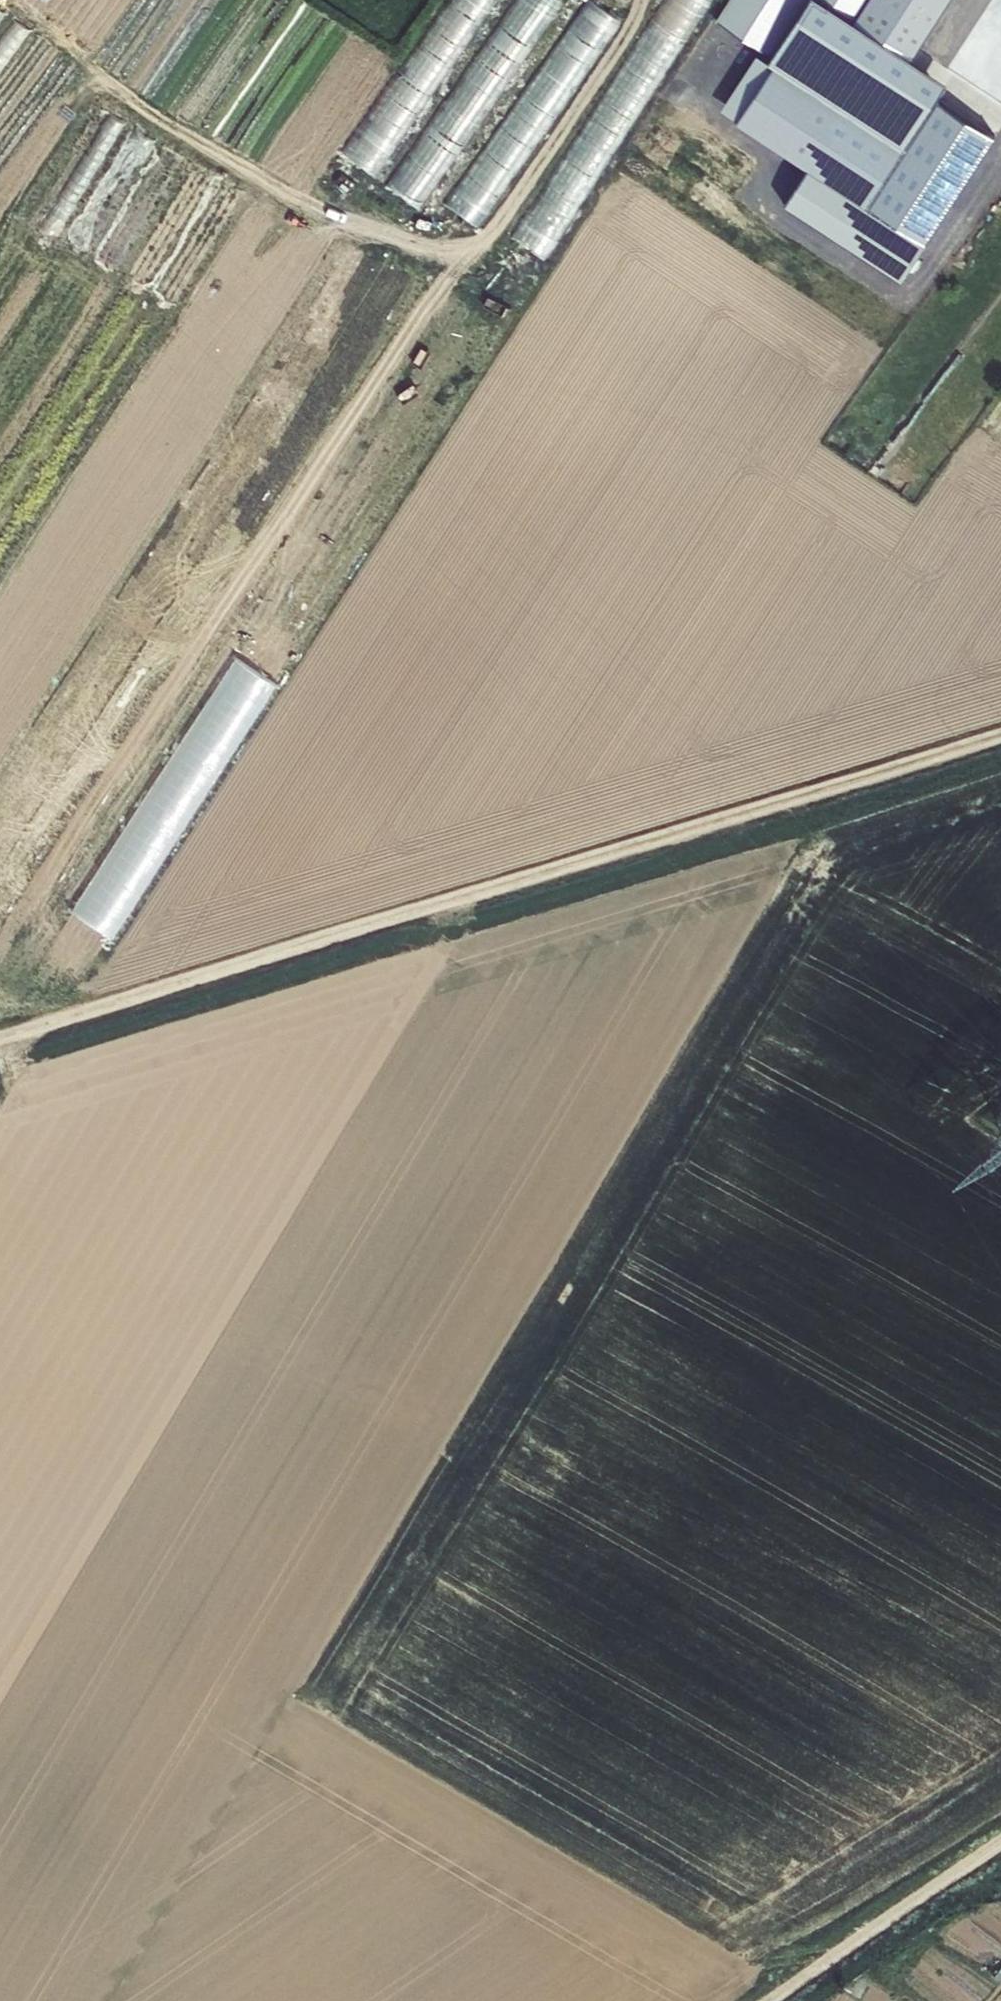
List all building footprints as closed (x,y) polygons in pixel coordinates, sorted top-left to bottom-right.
[(717,18),(773,54),(807,0),(729,0),(717,18)] [(915,55),(952,0),(827,0),(915,55)] [(740,118),(870,202),(906,146),(775,63),(740,118)]
